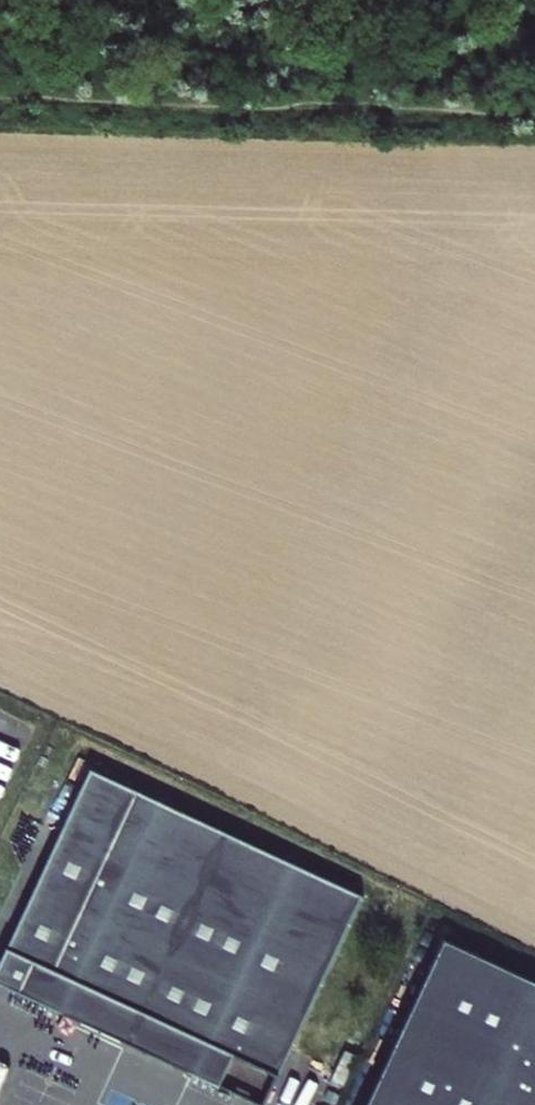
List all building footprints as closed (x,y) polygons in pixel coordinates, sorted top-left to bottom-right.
[(0,972),(0,982),(72,1016),(116,1000),(175,1028),(191,1071),(264,1104),(269,1104),(366,895),(95,769),(0,972)] [(370,1104),(534,1104),(534,982),(446,941),(370,1104)] [(72,1016),(191,1071),(175,1028),(116,1000),(72,1016)]
